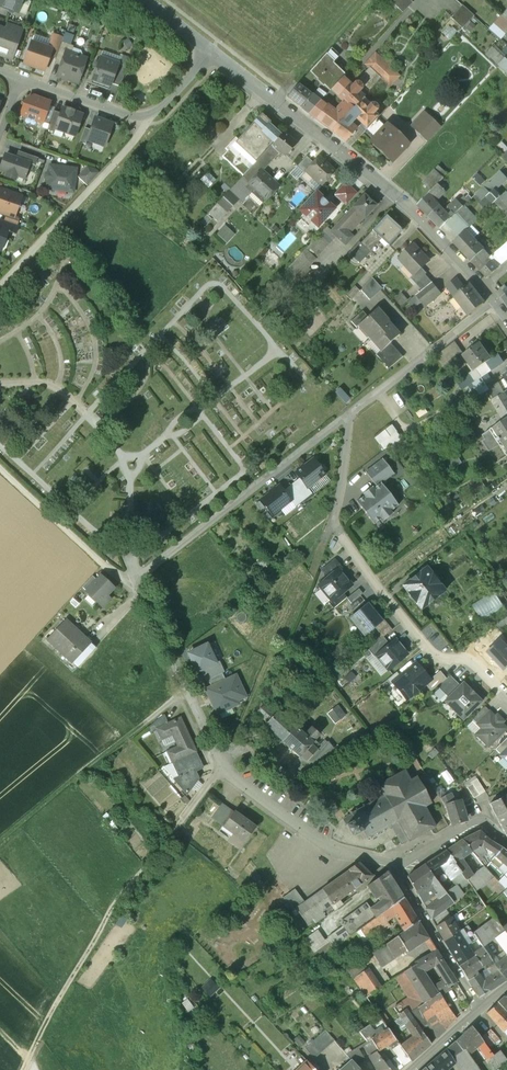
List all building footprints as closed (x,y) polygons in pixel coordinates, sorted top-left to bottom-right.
[(8,8),(10,11),(12,12),(16,11),(18,12),(21,3),(26,1),(26,0),(0,0),(0,5),(8,8)] [(411,0),(391,0),(403,12),(413,2),(411,0)] [(463,5),(451,18),(462,28),(474,16),(463,5)] [(23,28),(8,22),(6,29),(5,31),(19,36),(23,28)] [(5,31),(6,29),(0,27),(0,54),(12,59),(19,36),(5,31)] [(63,38),(53,34),(48,47),(52,48),(50,54),(56,57),(62,41),(63,38)] [(48,47),(32,41),(24,63),(44,71),(50,54),(52,48),(48,47)] [(62,41),(56,57),(55,60),(62,62),(63,62),(64,62),(67,52),(71,54),(74,46),(62,41)] [(325,85),(331,90),(343,78),(345,75),(332,64),(340,55),(332,48),(311,71),(319,79),(318,79),(324,85),(325,85)] [(505,59),(496,51),(490,57),(499,65),(505,59)] [(71,54),(67,52),(64,62),(63,62),(62,62),(58,75),(78,82),(82,69),(84,67),(86,64),(85,61),(86,59),(71,54)] [(386,63),(376,54),(366,64),(381,78),(391,68),(395,63),(390,59),(386,63)] [(100,58),(93,78),(111,84),(111,83),(118,64),(100,58)] [(118,64),(111,83),(121,86),(127,67),(118,64)] [(391,68),(381,78),(384,81),(394,71),(391,68)] [(394,71),(384,81),(389,86),(399,76),(394,71)] [(111,84),(93,78),(91,83),(109,89),(111,84)] [(334,113),(325,107),(324,109),(317,119),(332,131),(360,100),(364,97),(358,92),(361,89),(361,85),(359,83),(358,83),(355,83),(352,86),(343,78),(331,90),(344,102),(334,113)] [(312,95),(298,84),(287,97),(301,108),(312,95)] [(52,100),(33,93),(25,97),(18,114),(28,117),(29,113),(36,115),(35,120),(43,123),(52,100)] [(320,101),(312,95),(301,108),(309,114),(317,105),(320,101)] [(371,104),(364,97),(360,100),(368,108),(371,105),(371,104)] [(360,100),(332,131),(345,141),(356,130),(350,124),(355,119),(356,118),(360,121),(371,110),(368,108),(360,100)] [(374,104),(371,104),(371,105),(368,108),(371,110),(373,113),(377,109),(377,106),(376,106),(374,104)] [(309,114),(317,119),(324,109),(317,105),(309,114)] [(69,109),(68,108),(67,109),(63,108),(61,113),(55,128),(56,128),(75,135),(82,115),(74,112),(74,111),(73,110),(72,111),(69,110),(69,109)] [(61,113),(54,110),(47,129),(55,131),(56,128),(55,128),(61,113)] [(371,110),(360,121),(363,124),(368,128),(377,118),(378,117),(373,113),(371,110)] [(440,128),(425,113),(413,126),(428,141),(440,128)] [(270,122),(262,114),(258,117),(253,123),(250,126),(250,127),(244,133),(238,139),(236,137),(225,148),(228,151),(222,156),(243,175),(281,134),(269,123),(270,122)] [(112,124),(95,118),(91,130),(88,139),(105,145),(112,124)] [(366,130),(365,131),(374,140),(386,127),(377,118),(368,128),(366,130)] [(408,144),(387,125),(386,127),(374,140),(380,146),(380,149),(384,153),(387,153),(394,159),(408,144)] [(91,130),(85,127),(80,142),(86,144),(88,139),(91,130)] [(298,143),(283,132),(281,134),(243,175),(242,177),(249,183),(279,152),(285,157),(298,143)] [(31,155),(19,151),(16,158),(29,163),(31,155)] [(16,158),(6,154),(0,169),(8,172),(6,176),(15,179),(17,175),(24,177),(29,163),(16,158)] [(37,158),(31,155),(29,163),(35,165),(37,158)] [(306,156),(297,166),(304,172),(306,169),(313,162),(306,156)] [(335,172),(318,156),(313,162),(306,169),(323,185),(335,172)] [(76,169),(50,166),(50,172),(49,172),(46,174),(46,177),(48,180),(47,188),(73,191),(76,169)] [(96,169),(87,166),(78,176),(87,185),(99,173),(96,169)] [(207,186),(215,179),(207,170),(199,178),(207,186)] [(436,170),(424,183),(431,190),(438,183),(440,181),(443,178),(436,170)] [(500,171),(477,193),(482,199),(490,207),(494,202),(500,197),(497,193),(494,190),(506,177),(500,171)] [(266,175),(254,188),(255,188),(267,199),(278,186),(266,175)] [(249,183),(242,177),(229,191),(239,200),(243,204),(250,197),(248,196),(255,188),(254,188),(249,183)] [(346,183),(335,195),(346,205),(357,194),(346,183)] [(441,186),(438,183),(431,190),(428,193),(435,200),(445,190),(441,186)] [(0,188),(0,212),(7,214),(14,217),(14,216),(16,210),(16,211),(19,209),(21,205),(19,202),(21,196),(0,188)] [(337,208),(316,188),(296,209),(317,228),(337,208)] [(229,191),(209,213),(218,222),(239,200),(229,191)] [(435,200),(428,193),(417,205),(429,217),(440,205),(435,200)] [(469,201),(464,205),(470,211),(482,199),(477,193),(469,201)] [(365,195),(331,231),(337,236),(347,245),(354,237),(346,229),(354,220),(358,225),(376,206),(365,195)] [(464,196),(461,199),(459,197),(457,199),(463,206),(464,205),(469,201),(464,196)] [(457,199),(448,207),(452,211),(455,214),(456,213),(463,206),(457,199)] [(440,205),(429,217),(431,219),(442,207),(440,205)] [(463,206),(456,213),(467,225),(469,227),(472,225),(470,223),(476,218),(470,211),(464,205),(463,206)] [(445,210),(442,207),(431,219),(440,228),(446,223),(455,214),(452,211),(449,214),(445,210)] [(455,214),(446,223),(457,235),(467,225),(456,213),(455,214)] [(14,217),(7,214),(5,220),(17,225),(19,218),(14,216),(14,217)] [(401,232),(385,217),(360,243),(369,251),(369,250),(381,238),(381,239),(383,237),(390,244),(401,232)] [(0,219),(0,228),(7,230),(16,234),(19,226),(17,225),(5,220),(0,219)] [(216,236),(225,244),(234,234),(225,226),(216,236)] [(326,227),(276,282),(290,294),(311,270),(308,267),(337,236),(331,231),(326,227)] [(483,250),(466,231),(453,242),(471,261),(483,250)] [(359,241),(354,237),(347,245),(352,249),(359,242),(359,241)] [(360,243),(359,242),(352,249),(348,253),(360,264),(371,252),(369,250),(369,251),(360,243)] [(486,260),(490,263),(481,271),(487,277),(498,268),(506,261),(506,245),(506,243),(490,257),(486,260)] [(429,261),(414,245),(399,258),(414,274),(414,275),(422,268),(429,261)] [(483,250),(471,261),(481,271),(490,263),(486,260),(490,257),(483,250)] [(422,268),(414,275),(414,274),(410,278),(416,283),(427,273),(422,268)] [(372,278),(361,290),(370,300),(382,289),(372,278)] [(484,303),(469,284),(464,288),(456,279),(447,286),(469,315),(484,303)] [(431,283),(416,295),(424,305),(439,293),(431,283)] [(360,290),(355,286),(346,296),(351,300),(360,290)] [(388,322),(377,309),(368,317),(361,324),(372,336),(388,322)] [(362,311),(351,321),(357,328),(361,324),(368,317),(362,311)] [(372,336),(372,337),(383,349),(383,350),(391,343),(400,334),(388,321),(388,322),(372,336)] [(462,350),(455,341),(438,353),(446,362),(462,350)] [(391,343),(383,350),(383,349),(379,353),(385,359),(397,349),(391,343)] [(479,343),(463,354),(474,370),(475,370),(486,362),(491,359),(479,343)] [(397,349),(385,359),(379,353),(377,355),(389,369),(403,356),(397,349)] [(446,362),(438,353),(434,356),(442,366),(447,363),(446,362)] [(491,359),(486,362),(491,370),(503,362),(498,354),(491,359)] [(486,362),(475,370),(480,378),(491,370),(486,362)] [(480,378),(475,370),(474,370),(470,374),(475,380),(480,378)] [(499,383),(488,390),(493,398),(491,399),(497,409),(506,403),(506,395),(505,392),(504,392),(499,383)] [(498,411),(503,420),(506,417),(506,406),(498,411)] [(482,435),(490,447),(500,440),(506,451),(506,417),(503,420),(482,435)] [(377,433),(386,448),(401,439),(392,425),(377,433)] [(316,458),(296,473),(299,478),(301,480),(307,488),(321,478),(327,473),(316,458)] [(384,458),(365,472),(376,486),(381,483),(394,474),(387,465),(389,463),(384,458)] [(301,480),(299,478),(291,485),(303,501),(312,493),(307,488),(301,480)] [(376,486),(374,489),(372,487),(363,494),(364,496),(357,502),(374,524),(382,518),(384,521),(393,514),(391,511),(398,505),(381,483),(376,486)] [(303,501),(291,485),(284,491),(285,492),(290,498),(291,500),(296,507),(303,501)] [(280,486),(261,500),(274,517),(281,511),(279,510),(289,502),(291,500),(290,498),(285,492),(284,491),(280,486)] [(145,546),(137,552),(143,559),(151,553),(145,546)] [(113,547),(106,554),(114,561),(120,554),(113,547)] [(335,560),(322,570),(328,577),(338,569),(339,569),(342,567),(335,560)] [(427,567),(418,573),(418,574),(411,579),(402,586),(409,594),(410,594),(415,601),(414,601),(421,610),(430,603),(429,602),(436,597),(437,598),(445,591),(438,582),(438,583),(433,576),(427,567)] [(339,569),(338,569),(328,577),(319,585),(332,601),(343,593),(352,585),(339,569)] [(100,578),(86,593),(102,608),(110,600),(106,596),(112,589),(100,578)] [(492,591),(470,606),(480,621),(503,606),(492,591)] [(343,593),(332,601),(330,603),(335,608),(347,598),(343,593)] [(382,621),(367,604),(359,610),(354,615),(350,618),(365,635),(369,632),(374,628),(375,627),(382,621)] [(65,619),(54,632),(51,630),(45,636),(47,639),(69,660),(76,652),(80,655),(91,643),(83,636),(86,634),(80,628),(77,631),(65,619)] [(382,621),(375,627),(379,632),(388,624),(384,619),(382,621)] [(379,632),(377,634),(381,639),(384,637),(393,630),(388,624),(379,632)] [(500,636),(484,652),(504,672),(506,669),(506,643),(500,636)] [(384,637),(381,639),(368,650),(375,657),(377,656),(376,655),(390,644),(384,637)] [(390,644),(376,655),(377,656),(388,670),(408,654),(395,639),(390,644)] [(201,669),(215,663),(207,645),(189,653),(198,671),(201,669)] [(427,673),(426,671),(424,669),(422,667),(416,659),(399,674),(390,681),(392,683),(403,696),(407,701),(415,694),(423,688),(422,687),(425,684),(429,680),(432,678),(427,673)] [(215,663),(201,669),(207,681),(208,680),(222,673),(225,672),(219,661),(215,663)] [(440,671),(432,678),(429,680),(425,684),(431,691),(438,686),(447,679),(440,671)] [(397,672),(387,680),(391,685),(392,683),(390,681),(399,674),(397,672)] [(208,680),(212,687),(226,681),(222,673),(208,680)] [(292,687),(277,674),(271,681),(287,694),(292,687)] [(212,687),(208,689),(214,703),(213,703),(218,714),(233,707),(231,704),(246,697),(236,676),(226,681),(212,687)] [(460,686),(450,676),(447,679),(438,686),(449,697),(460,686)] [(465,685),(461,685),(460,686),(449,697),(447,699),(447,703),(461,717),(465,718),(479,703),(479,699),(465,685)] [(276,714),(265,704),(257,713),(267,723),(276,714)] [(339,704),(327,711),(334,722),(346,715),(339,704)] [(485,707),(473,719),(478,724),(490,712),(485,707)] [(295,726),(278,711),(276,714),(267,723),(265,725),(282,741),(295,726)] [(506,728),(490,712),(478,724),(477,724),(482,728),(476,734),(477,736),(477,737),(485,745),(487,745),(488,747),(506,728)] [(164,714),(149,727),(151,733),(157,730),(157,729),(168,723),(164,714)] [(168,723),(157,729),(157,730),(162,740),(173,735),(178,746),(167,752),(173,763),(195,752),(196,751),(180,718),(168,723)] [(313,743),(295,726),(282,741),(300,757),(301,756),(311,744),(313,743)] [(496,748),(501,753),(506,747),(506,738),(496,748)] [(338,753),(328,743),(319,752),(327,759),(338,753)] [(314,746),(311,744),(301,756),(307,761),(317,750),(314,746)] [(501,753),(499,754),(506,763),(506,747),(501,753)] [(319,752),(317,750),(307,761),(313,767),(327,759),(319,752)] [(195,752),(173,763),(164,767),(187,794),(199,779),(195,771),(200,769),(196,760),(199,759),(195,752)] [(405,770),(378,785),(383,795),(378,798),(377,797),(376,797),(377,799),(371,802),(370,800),(369,801),(370,803),(364,806),(363,804),(362,805),(363,807),(357,810),(356,808),(355,809),(356,811),(353,812),(350,812),(350,813),(352,813),(352,814),(356,820),(347,825),(346,826),(352,836),(362,831),(366,838),(365,840),(366,840),(367,838),(370,837),(371,838),(372,838),(371,837),(377,834),(377,835),(378,834),(377,832),(383,829),(384,831),(385,831),(384,829),(390,825),(391,827),(393,827),(392,825),(398,822),(408,842),(435,827),(424,806),(431,803),(417,777),(410,780),(405,770)] [(485,791),(477,779),(472,782),(473,784),(467,787),(474,798),(485,791)] [(442,790),(437,793),(441,799),(445,796),(442,790)] [(460,801),(454,803),(450,794),(445,796),(441,799),(445,806),(447,805),(452,824),(466,820),(460,801)] [(490,803),(499,821),(506,816),(506,815),(506,813),(506,795),(490,803)] [(228,808),(222,804),(211,818),(218,822),(228,808)] [(234,812),(228,808),(218,822),(223,826),(221,829),(231,836),(233,833),(245,842),(256,827),(234,811),(234,812)] [(352,814),(349,816),(347,815),(346,817),(343,819),(347,825),(356,820),(352,814)] [(499,821),(506,837),(506,816),(499,821)] [(480,831),(462,840),(472,852),(479,861),(484,859),(482,856),(487,854),(482,845),(494,852),(493,851),(497,845),(489,841),(480,831)] [(472,852),(462,840),(446,851),(455,863),(453,864),(455,866),(460,872),(466,880),(467,880),(473,875),(472,875),(462,858),(472,852)] [(502,848),(495,856),(506,866),(506,853),(502,848)] [(446,851),(426,864),(431,871),(439,866),(445,872),(455,866),(453,864),(455,863),(446,851)] [(503,873),(490,862),(485,868),(494,877),(497,880),(503,873)] [(359,863),(349,869),(350,870),(323,889),(334,903),(365,882),(367,886),(376,880),(359,863)] [(431,871),(426,864),(408,876),(416,891),(435,878),(431,871)] [(455,866),(445,872),(451,879),(460,872),(455,866)] [(485,868),(484,867),(476,872),(485,883),(488,882),(494,877),(485,868)] [(376,880),(367,886),(377,901),(380,900),(381,902),(376,905),(382,912),(382,913),(390,908),(404,898),(392,878),(388,872),(376,880)] [(476,872),(472,875),(473,875),(467,880),(475,891),(485,883),(476,872)] [(497,880),(494,877),(488,882),(498,894),(503,891),(505,889),(497,880)] [(435,878),(416,891),(422,903),(443,889),(438,882),(435,878)] [(464,894),(457,885),(446,893),(454,902),(464,894)] [(295,889),(283,898),(292,910),(296,908),(305,902),(295,889)] [(305,902),(296,908),(307,923),(312,919),(322,912),(333,904),(334,903),(323,889),(305,902)] [(446,893),(425,908),(432,919),(454,902),(446,893)] [(419,922),(404,898),(390,908),(394,915),(405,931),(419,922)] [(367,903),(340,923),(343,927),(350,936),(356,932),(382,912),(376,905),(371,909),(367,903)] [(333,904),(322,912),(325,916),(336,909),(333,904)] [(394,915),(390,908),(382,913),(386,920),(394,915)] [(322,912),(312,919),(316,923),(325,916),(322,912)] [(382,912),(356,932),(362,940),(388,922),(386,920),(382,913),(382,912)] [(459,931),(451,918),(436,927),(449,950),(464,940),(459,931)] [(495,919),(473,934),(477,940),(479,943),(482,947),(496,937),(504,932),(501,927),(496,921),(495,919)] [(428,937),(419,923),(398,938),(407,950),(408,951),(428,937)] [(468,926),(459,931),(464,940),(467,938),(473,934),(468,926)] [(343,927),(328,937),(334,946),(337,944),(349,936),(350,936),(343,927)] [(327,944),(317,930),(305,938),(315,952),(327,944)] [(362,940),(356,932),(350,936),(349,936),(337,944),(343,952),(353,967),(361,961),(372,954),(367,948),(362,940)] [(504,932),(496,937),(506,950),(506,949),(506,936),(504,932)] [(477,940),(473,934),(467,938),(470,943),(471,944),(475,942),(477,940)] [(387,944),(386,944),(395,958),(407,950),(398,938),(397,936),(387,944)] [(464,940),(449,950),(459,966),(474,956),(467,945),(470,943),(467,938),(464,940)] [(384,939),(375,945),(378,949),(386,944),(387,944),(384,939)] [(375,945),(374,943),(367,948),(372,954),(373,953),(378,949),(375,945)] [(343,952),(337,944),(334,946),(334,947),(340,955),(343,952)] [(378,949),(373,953),(382,968),(395,958),(386,944),(378,949)] [(478,952),(474,955),(483,966),(485,964),(491,960),(483,948),(478,952)] [(450,972),(437,951),(417,962),(418,964),(417,965),(421,972),(435,963),(443,976),(443,977),(450,972)] [(474,956),(459,966),(466,977),(483,966),(474,955),(474,956)] [(495,965),(498,971),(505,980),(506,979),(506,957),(495,965)] [(491,960),(485,964),(486,965),(485,965),(487,968),(488,968),(494,964),(491,960)] [(381,988),(361,961),(353,967),(348,970),(367,998),(381,988)] [(495,965),(494,964),(488,968),(492,974),(498,971),(495,965)] [(417,965),(404,973),(424,1003),(436,995),(432,988),(421,972),(417,965)] [(487,968),(478,974),(482,981),(490,976),(492,974),(488,968),(487,968)] [(505,980),(498,971),(492,974),(490,976),(497,986),(505,980)] [(450,972),(443,977),(445,980),(449,987),(457,982),(450,972)] [(424,1003),(404,973),(397,977),(410,997),(403,1002),(410,1012),(418,1007),(424,1003)] [(497,986),(490,976),(482,981),(478,974),(468,980),(479,997),(497,986)] [(325,986),(317,977),(305,986),(313,995),(325,986)] [(442,982),(432,988),(436,995),(439,993),(449,987),(445,980),(442,982)] [(462,991),(454,999),(459,1006),(467,1000),(466,997),(462,991)] [(424,1003),(418,1007),(427,1020),(448,1006),(439,993),(436,995),(424,1003)] [(499,1003),(506,1012),(506,995),(499,1003)] [(424,1034),(403,1002),(395,1008),(415,1037),(402,1047),(412,1061),(432,1044),(424,1033),(424,1034)] [(487,1013),(504,1032),(506,1030),(506,1014),(497,1003),(487,1013)] [(427,1020),(419,1025),(424,1033),(432,1044),(457,1018),(448,1006),(427,1020)] [(427,1020),(418,1007),(410,1012),(419,1025),(427,1020)] [(391,1022),(385,1013),(380,1017),(386,1025),(391,1022)] [(384,1032),(381,1027),(375,1031),(370,1025),(359,1032),(367,1042),(371,1039),(379,1051),(380,1050),(390,1043),(396,1051),(395,1051),(406,1066),(412,1061),(402,1047),(389,1029),(384,1032)] [(483,1041),(472,1027),(456,1042),(462,1050),(464,1048),(469,1054),(478,1047),(487,1060),(494,1055),(493,1054),(486,1044),(483,1041)] [(325,1029),(305,1048),(315,1058),(335,1040),(325,1029)] [(493,1033),(483,1041),(486,1044),(490,1050),(500,1042),(493,1033)] [(379,1051),(371,1039),(367,1042),(364,1044),(371,1055),(377,1052),(379,1051)] [(447,1050),(454,1060),(453,1061),(459,1069),(480,1069),(469,1054),(464,1048),(462,1050),(456,1042),(447,1050)] [(357,1047),(347,1054),(351,1059),(361,1053),(357,1047)] [(389,1060),(380,1050),(379,1051),(377,1052),(385,1063),(389,1060)] [(426,1068),(427,1069),(447,1069),(445,1067),(453,1061),(454,1060),(447,1050),(426,1068)] [(493,1056),(500,1067),(506,1062),(506,1059),(501,1051),(494,1055),(493,1056)] [(371,1055),(371,1060),(377,1069),(391,1069),(385,1063),(377,1052),(371,1055)] [(361,1053),(351,1059),(352,1060),(356,1064),(359,1063),(365,1059),(361,1053)] [(493,1056),(494,1055),(487,1060),(484,1062),(490,1069),(496,1069),(500,1067),(493,1056)] [(341,1069),(361,1069),(358,1066),(356,1064),(352,1060),(341,1069)] [(389,1060),(385,1063),(391,1069),(397,1069),(389,1060)] [(308,1061),(307,1061),(298,1069),(316,1069),(308,1061)]
